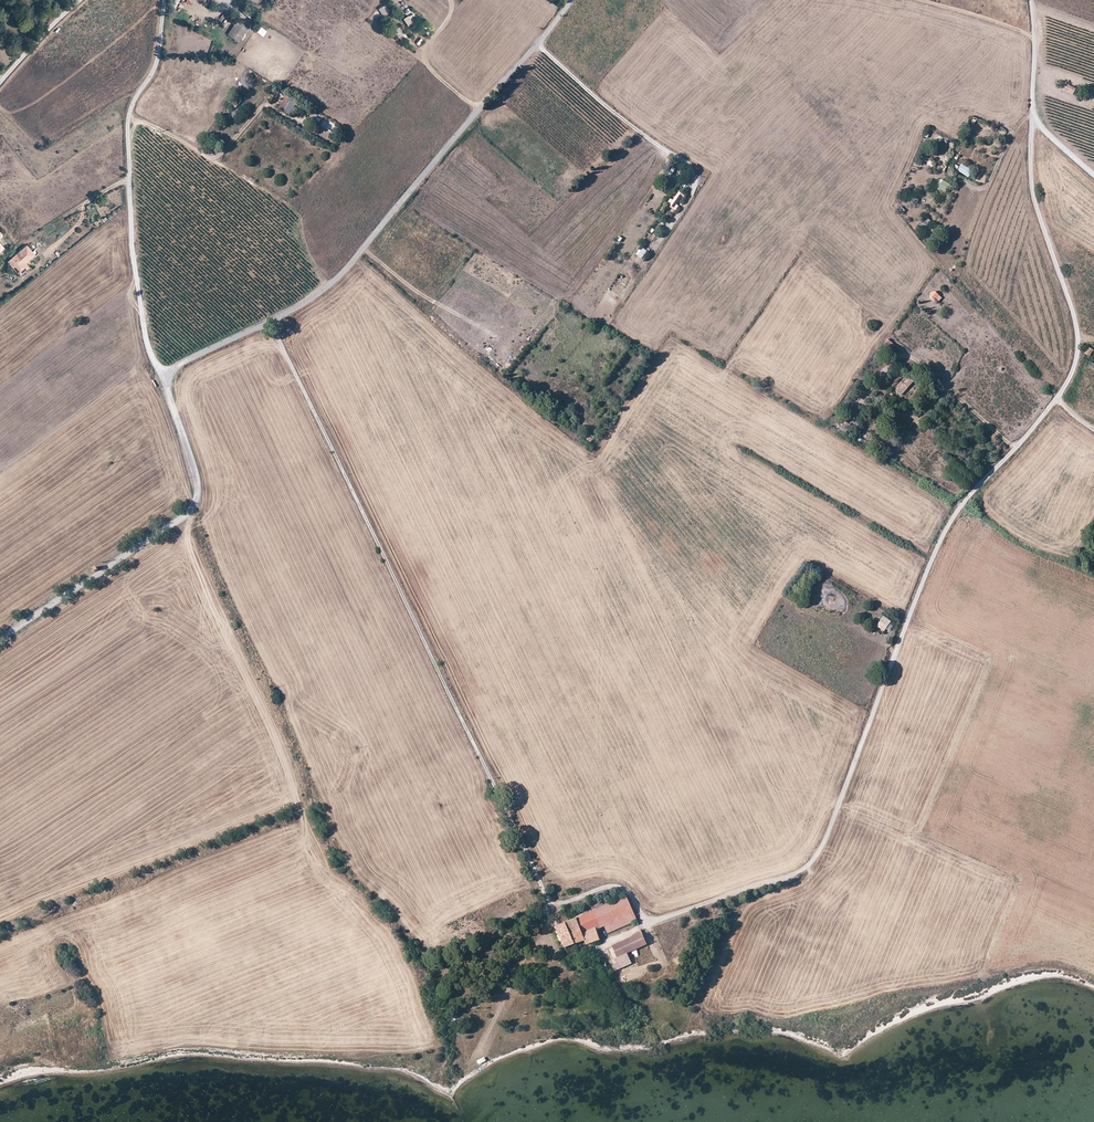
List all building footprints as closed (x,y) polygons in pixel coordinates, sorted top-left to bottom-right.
[(378,7),(382,14),(388,11),(385,4),(378,7)] [(245,8),(242,12),(251,17),(253,14),(245,8)] [(417,19),(413,12),(403,18),(408,25),(417,19)] [(228,34),(238,42),(248,28),(238,20),(228,34)] [(259,24),(255,30),(263,35),(267,29),(259,24)] [(399,25),(393,30),(399,37),(404,33),(399,25)] [(1064,90),(1073,95),(1076,89),(1067,85),(1064,90)] [(298,102),(286,96),(279,107),(291,114),(298,102)] [(239,115),(246,106),(243,102),(235,112),(239,115)] [(961,164),(957,171),(968,177),(973,170),(961,164)] [(939,179),(935,188),(947,194),(951,185),(939,179)] [(674,210),(681,200),(677,197),(669,207),(674,210)] [(26,262),(35,254),(26,245),(8,261),(20,275),(30,266),(26,262)] [(642,246),(637,254),(642,258),(647,250),(642,246)] [(937,303),(942,298),(934,290),(928,295),(937,303)] [(1086,354),(1090,356),(1093,350),(1089,347),(1086,354)] [(898,392),(901,396),(914,382),(910,379),(898,392)] [(1050,403),(1055,397),(1048,390),(1043,396),(1050,403)] [(592,443),(595,438),(587,432),(583,437),(592,443)] [(878,627),(886,631),(892,622),(884,617),(878,627)] [(604,925),(608,933),(636,921),(626,897),(557,927),(566,948),(585,940),(587,945),(600,940),(596,929),(604,925)] [(646,945),(646,944),(642,933),(613,946),(618,956),(627,953),(646,945)]
